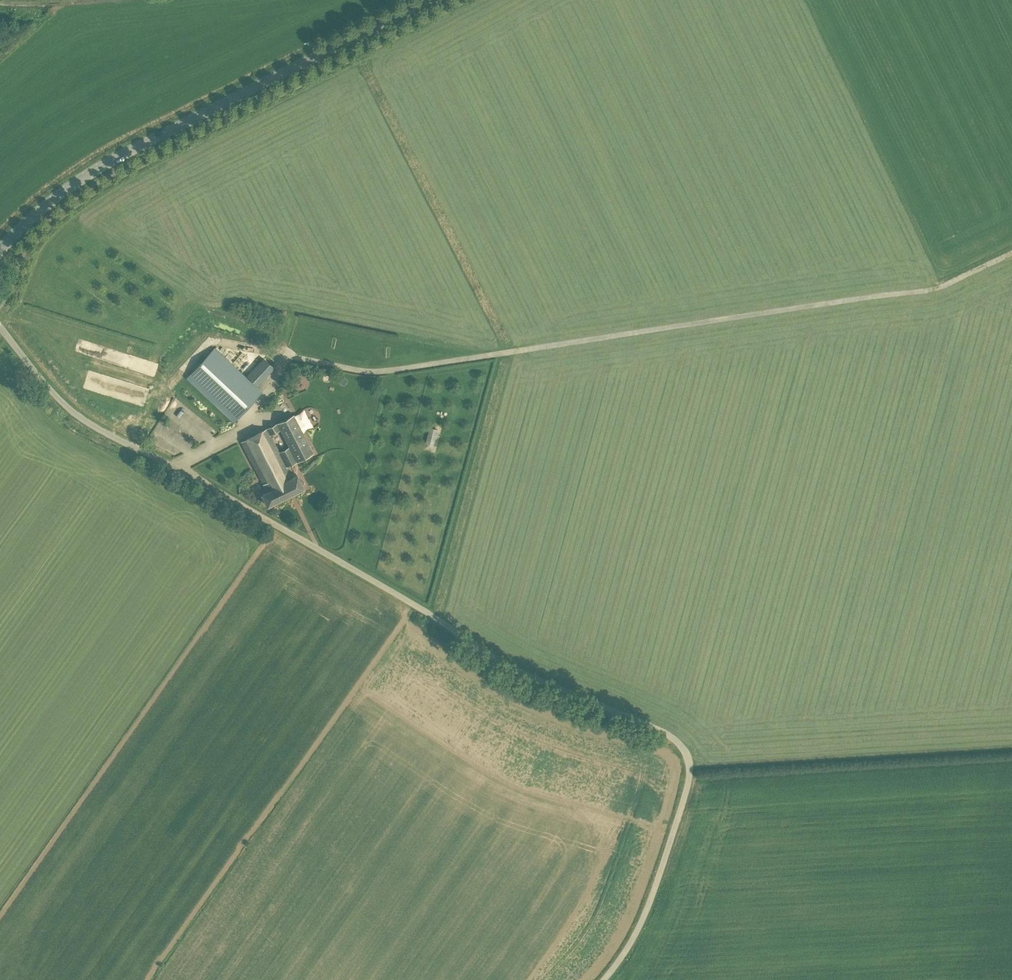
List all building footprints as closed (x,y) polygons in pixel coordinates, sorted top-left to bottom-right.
[(234,422),(262,392),(214,347),(186,378),(234,422)] [(102,355),(111,358),(113,353),(104,350),(102,355)] [(266,358),(249,375),(259,385),(276,368),(266,358)] [(302,386),(307,391),(313,384),(308,380),(302,386)] [(304,487),(297,474),(291,477),(286,467),(313,453),(293,415),(241,442),(266,491),(261,494),(267,506),(304,487)] [(435,446),(439,429),(430,427),(426,443),(435,446)]
